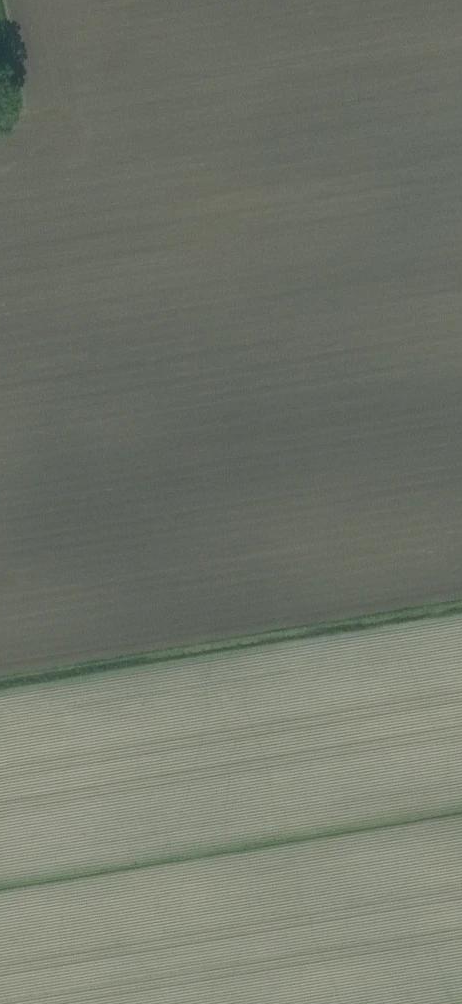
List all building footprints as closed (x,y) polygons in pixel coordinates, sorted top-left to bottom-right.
[(0,89),(0,97),(12,96),(11,88),(0,89)]
